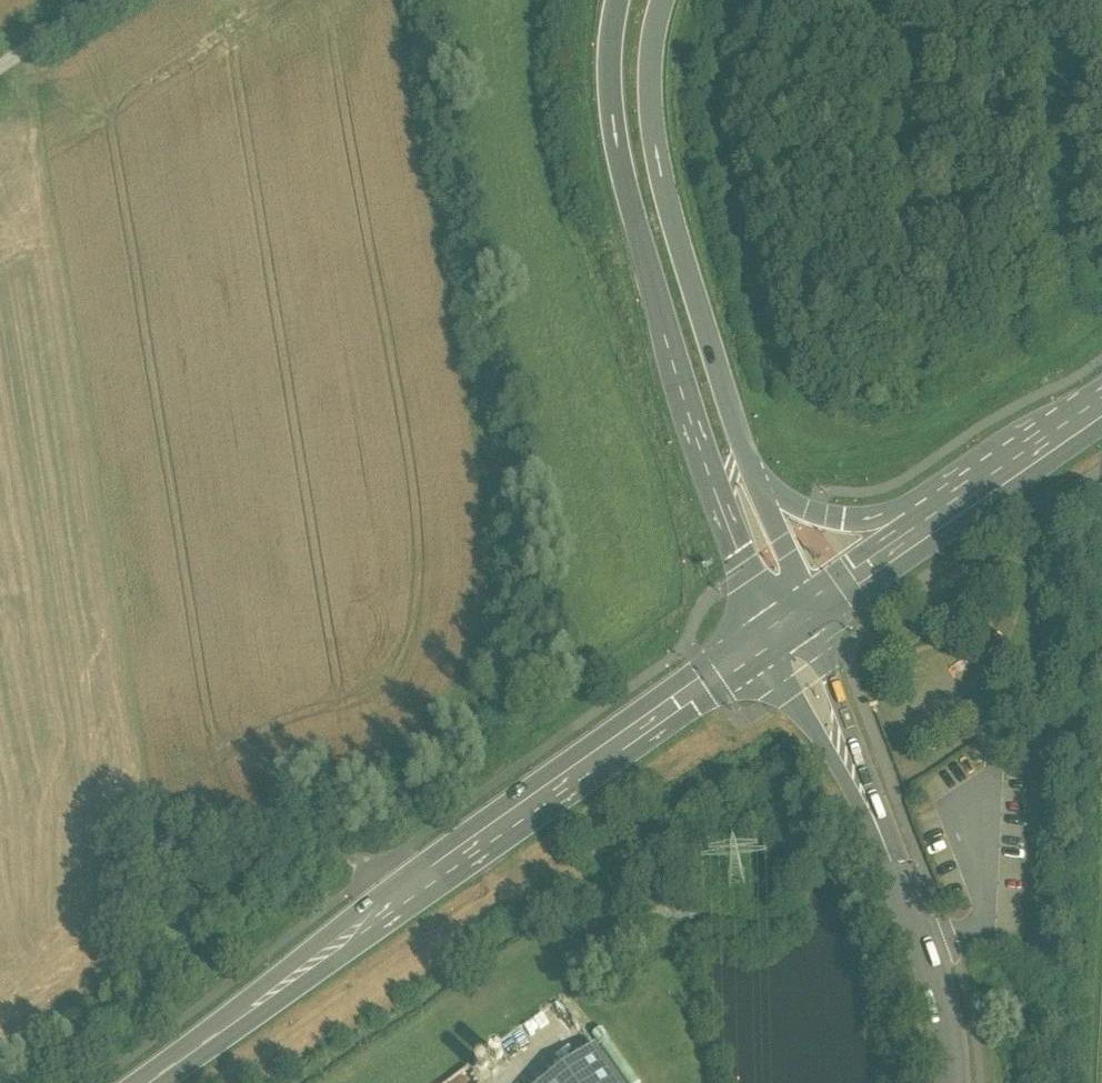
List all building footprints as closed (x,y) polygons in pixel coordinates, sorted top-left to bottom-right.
[(550,1082),(620,1082),(597,1050),(550,1082)]
